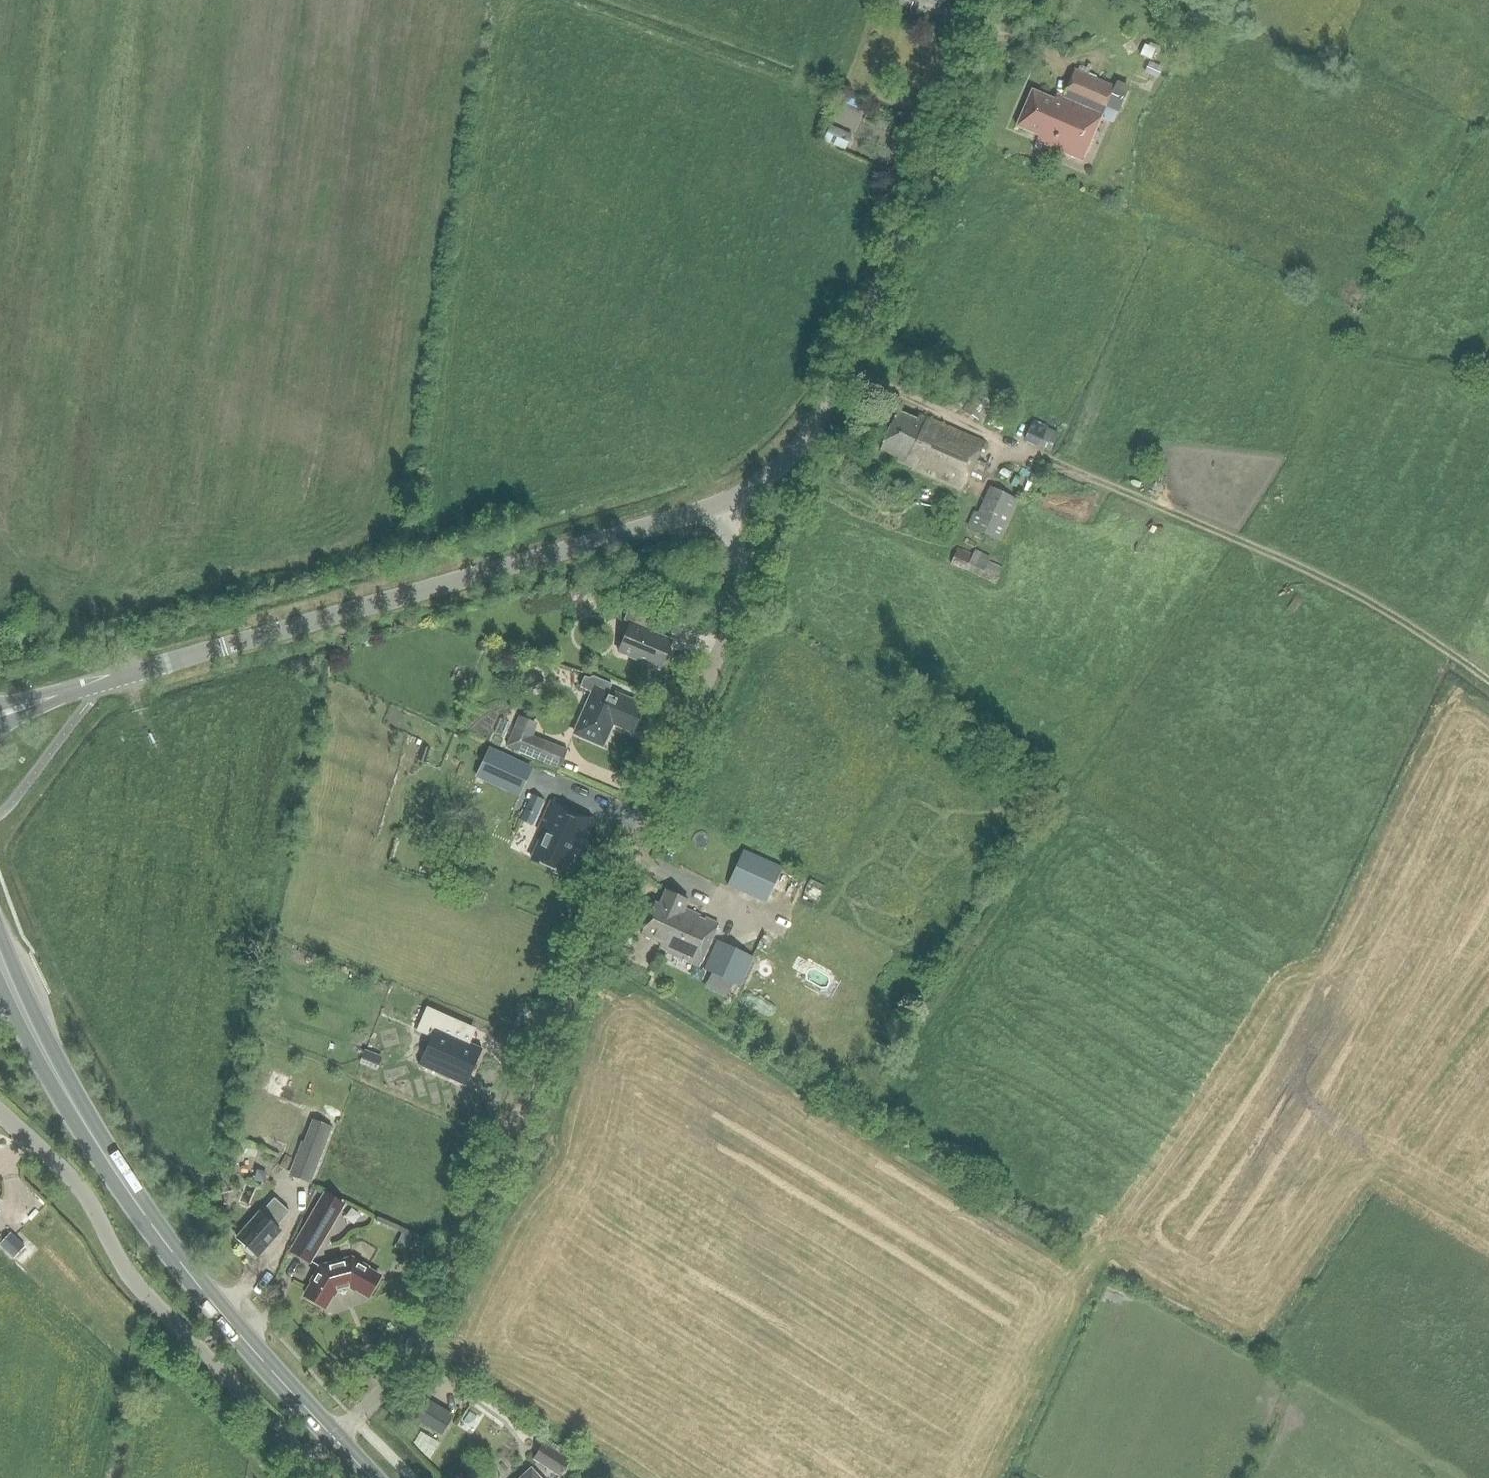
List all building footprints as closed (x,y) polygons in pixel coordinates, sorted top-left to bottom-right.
[(914,0),(889,0),(909,9),(914,0)] [(1113,87),(1077,71),(1074,70),(1062,97),(1056,94),(1053,100),(1032,90),(1015,126),(1038,136),(1037,139),(1046,143),(1044,146),(1080,162),(1100,118),(1112,124),(1117,114),(1128,89),(1115,83),(1113,87)] [(840,118),(866,118),(866,106),(840,106),(840,118)] [(847,150),(854,133),(827,123),(820,139),(847,150)] [(897,462),(911,468),(910,470),(963,493),(971,474),(979,477),(985,464),(977,460),(984,443),(922,416),(920,421),(897,411),(880,450),(899,459),(897,462)] [(1002,432),(1007,421),(992,415),(987,425),(1002,432)] [(1058,433),(1046,427),(1036,447),(1049,453),(1058,433)] [(969,528),(964,540),(994,553),(999,542),(1000,542),(1019,501),(990,487),(978,514),(973,512),(966,527),(969,528)] [(967,552),(958,548),(950,566),(994,586),(1003,566),(989,560),(990,558),(975,551),(971,559),(966,557),(967,552)] [(658,670),(670,641),(655,634),(660,622),(628,608),(623,621),(630,624),(617,653),(658,670)] [(588,678),(585,677),(580,688),(592,694),(575,734),(596,743),(605,721),(632,733),(644,706),(614,693),(613,696),(608,694),(612,685),(593,676),(588,678)] [(538,724),(519,716),(506,745),(559,768),(567,751),(533,736),(538,724)] [(522,796),(535,766),(492,748),(479,777),(522,796)] [(520,821),(532,827),(544,801),(531,795),(520,821)] [(595,819),(551,800),(537,832),(542,834),(531,860),(551,868),(553,873),(558,875),(562,873),(564,874),(575,848),(581,851),(595,819)] [(783,865),(743,849),(728,885),(768,902),(783,865)] [(455,880),(439,875),(435,886),(451,891),(455,880)] [(719,924),(684,909),(688,901),(666,891),(659,905),(654,902),(640,934),(659,943),(657,947),(666,952),(666,953),(699,968),(719,924)] [(828,936),(838,938),(843,918),(833,916),(828,936)] [(718,941),(704,970),(740,986),(753,957),(718,941)] [(418,1065),(466,1086),(482,1049),(451,1035),(457,1021),(426,1007),(416,1031),(430,1037),(418,1065)] [(312,1119),(304,1142),(302,1141),(289,1175),(311,1183),(333,1127),(312,1119)] [(345,1204),(324,1191),(289,1251),(310,1264),(345,1204)] [(251,1256),(254,1255),(257,1257),(280,1232),(276,1228),(290,1213),(274,1199),(261,1214),(260,1214),(237,1240),(246,1248),(246,1251),(251,1256)] [(10,1231),(0,1242),(0,1244),(14,1258),(25,1246),(10,1231)] [(334,1297),(336,1292),(350,1288),(355,1291),(356,1289),(369,1296),(379,1279),(366,1271),(368,1268),(352,1259),(320,1267),(311,1283),(314,1285),(306,1298),(323,1308),(331,1295),(334,1297)] [(452,1415),(421,1396),(407,1419),(417,1425),(419,1422),(440,1435),(452,1415)] [(559,1477),(570,1461),(542,1442),(532,1459),(559,1477)] [(531,1469),(521,1477),(539,1477),(531,1469)]
